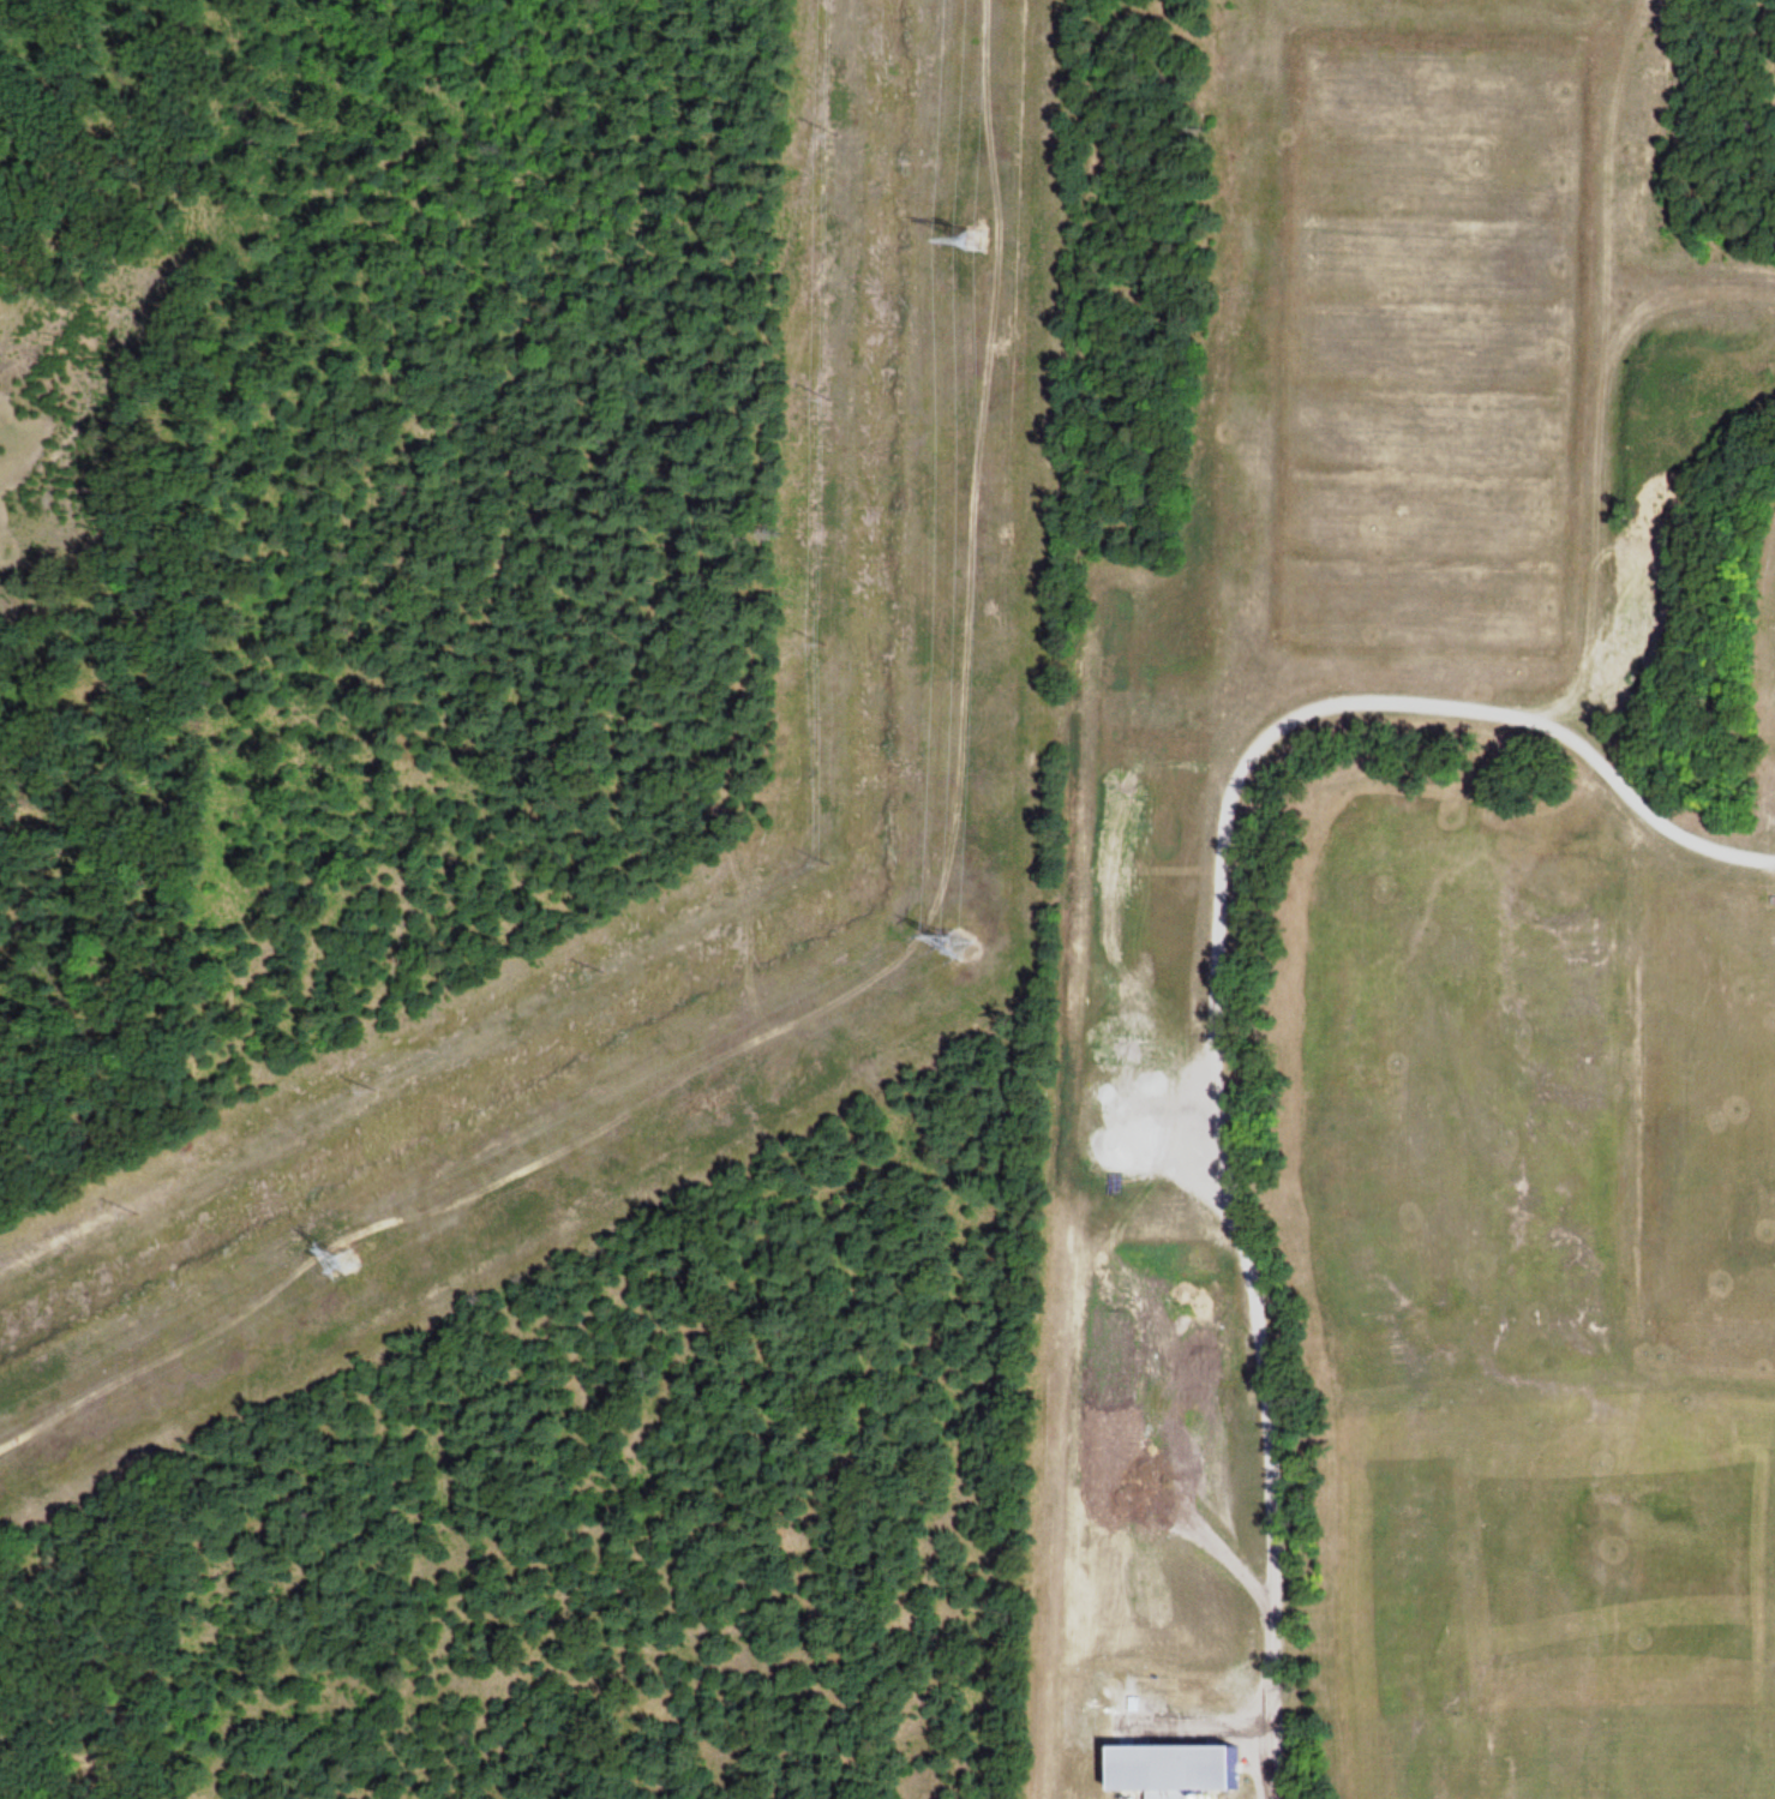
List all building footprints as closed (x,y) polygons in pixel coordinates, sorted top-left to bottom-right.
[(1146,1788),(1146,1798),(1199,1798),(1199,1788),(1235,1788),(1235,1743),(1114,1741),(1114,1788),(1146,1788)]
